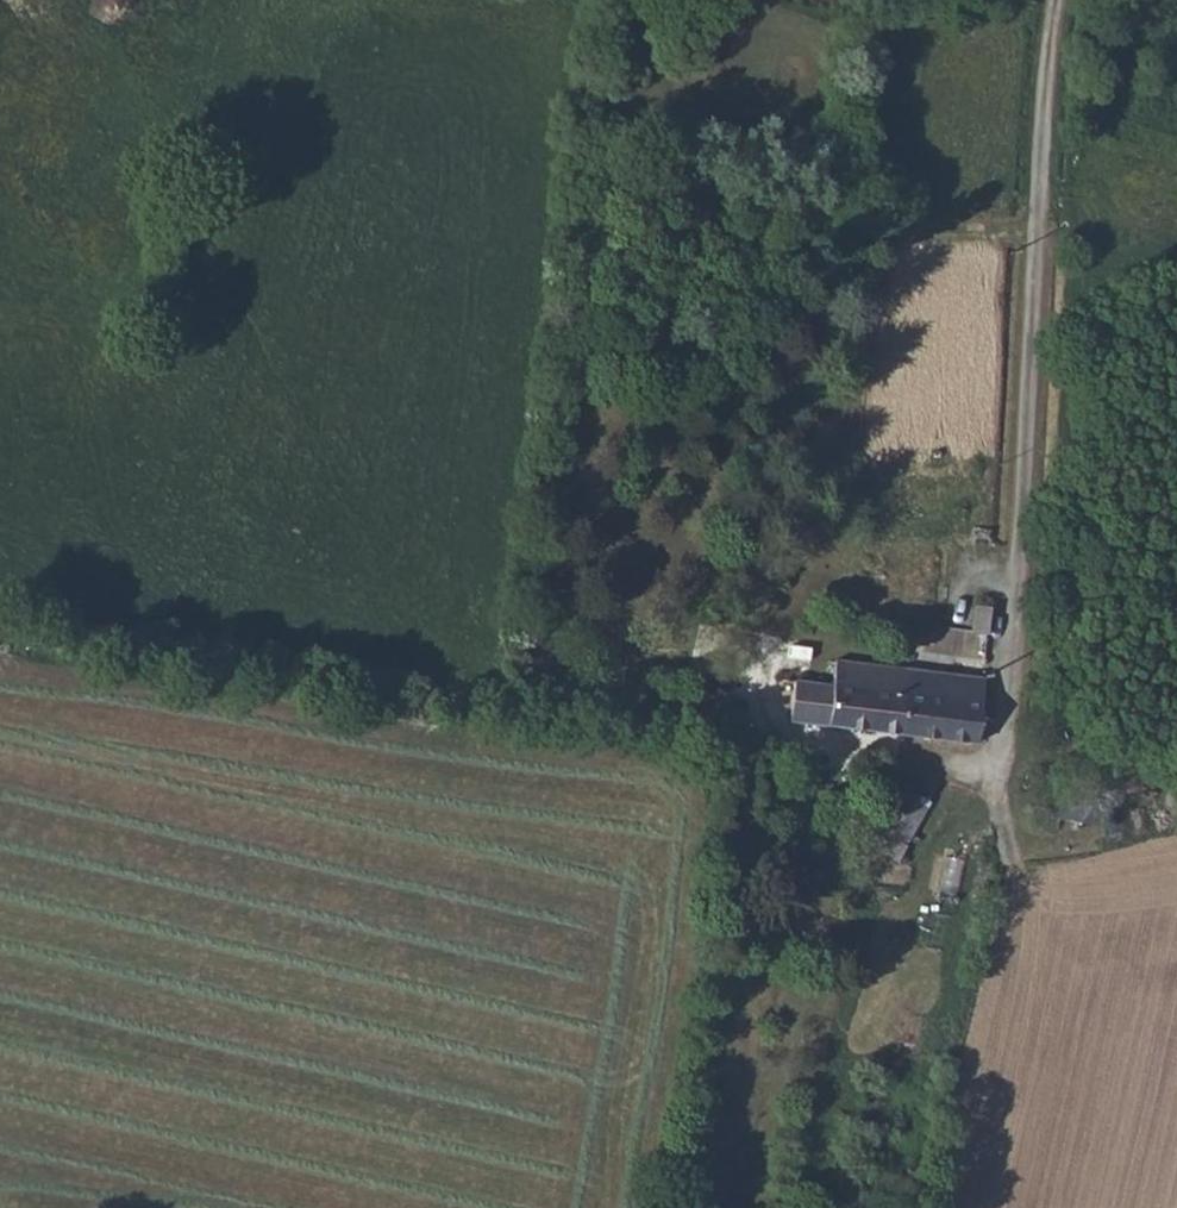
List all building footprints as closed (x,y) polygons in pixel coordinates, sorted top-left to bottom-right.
[(990,608),(975,605),(971,633),(987,636),(990,608)] [(924,622),(913,620),(912,630),(923,631),(924,622)] [(794,681),(789,722),(897,735),(906,669),(835,660),(831,686),(794,681)] [(906,669),(897,735),(975,745),(983,678),(906,669)] [(928,804),(903,790),(879,832),(905,846),(928,804)]
